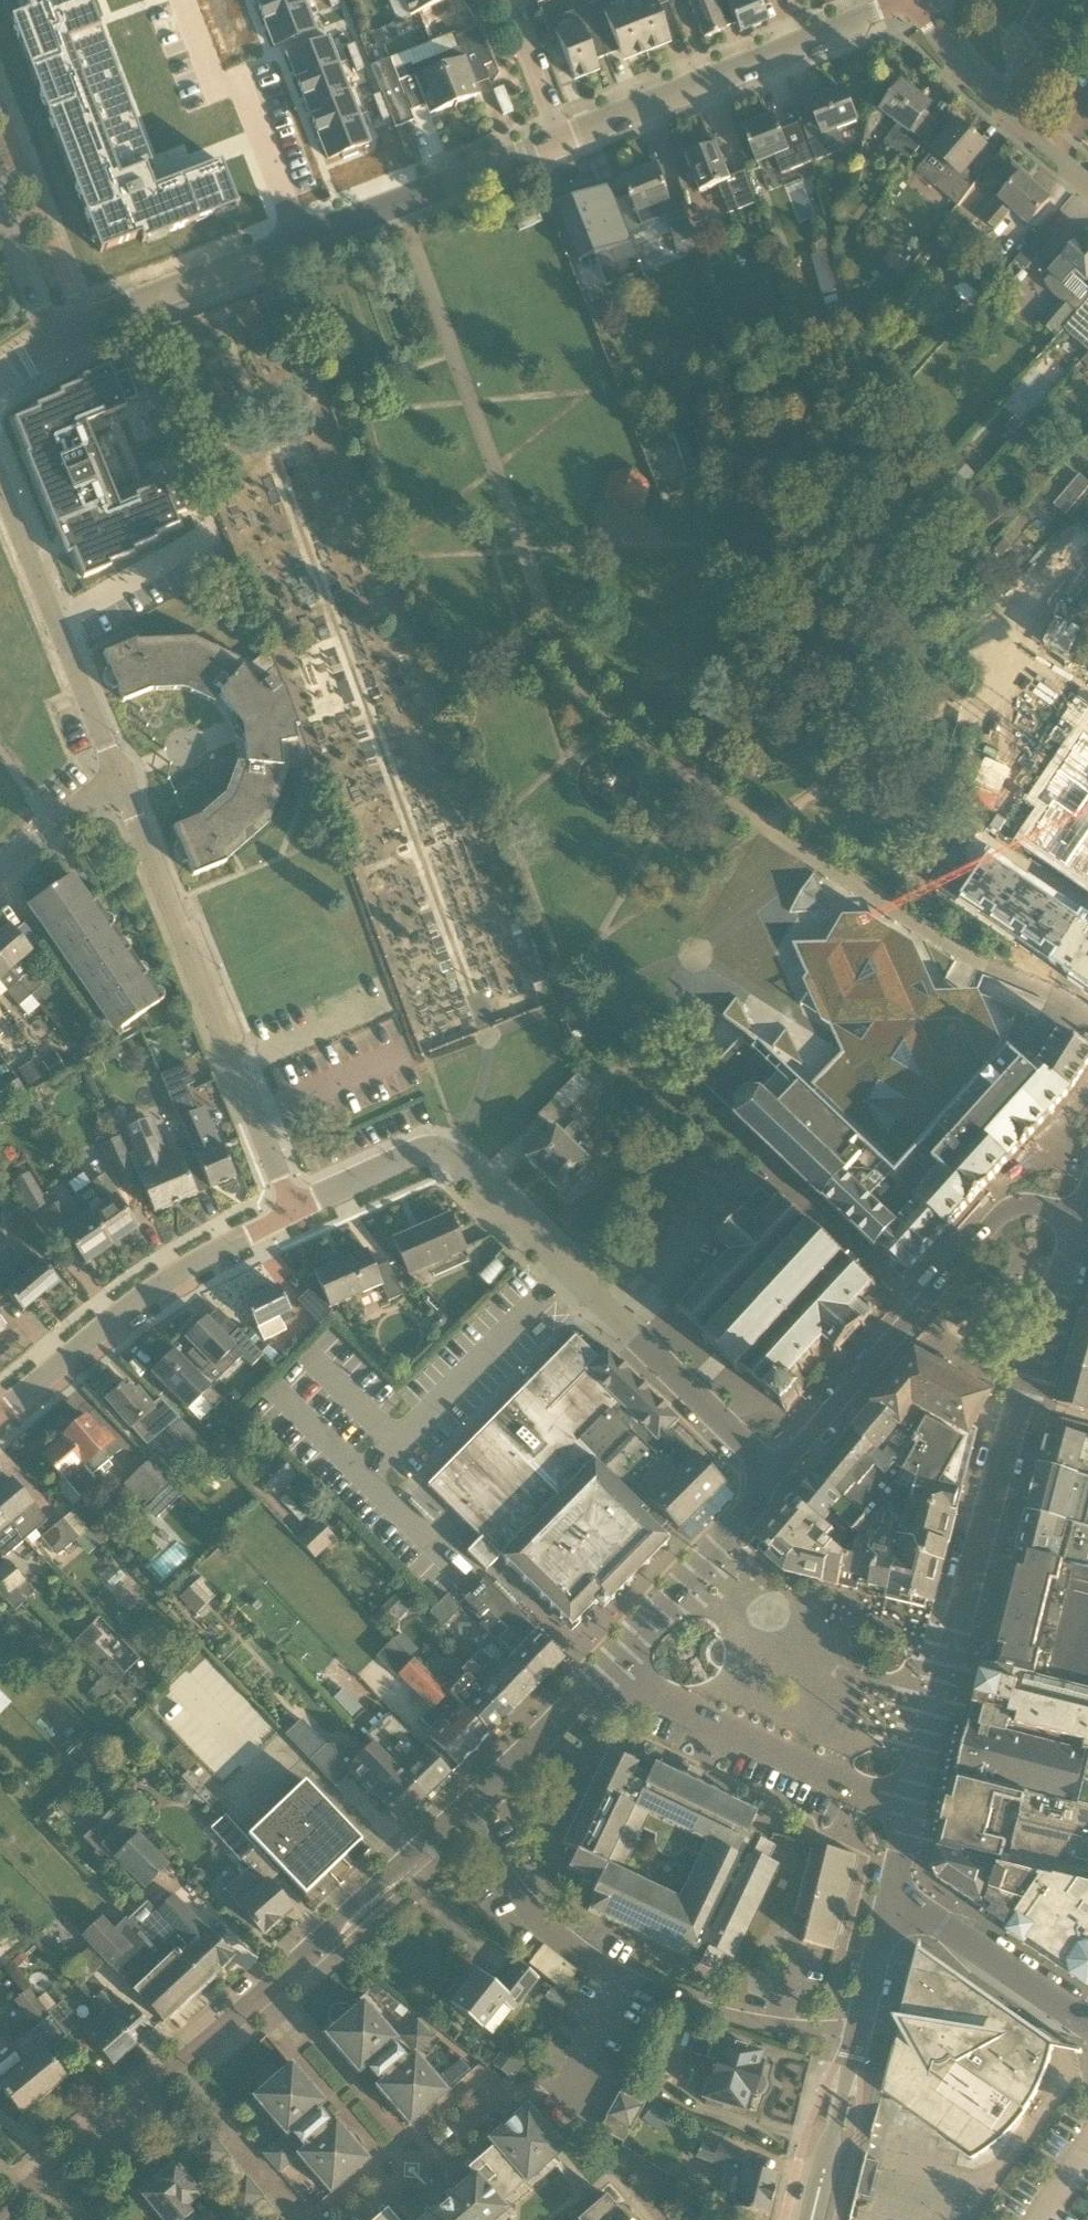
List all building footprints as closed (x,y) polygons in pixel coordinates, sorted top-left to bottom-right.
[(11,21),(21,46),(27,44),(45,91),(39,93),(57,140),(63,138),(81,185),(75,188),(93,235),(99,232),(108,256),(167,234),(169,240),(217,222),(214,216),(238,207),(225,172),(158,197),(151,178),(157,175),(94,10),(88,12),(83,0),(51,0),(29,8),(31,13),(11,21)] [(264,13),(297,0),(259,0),(264,13)] [(264,13),(273,38),(313,23),(304,0),(297,0),(264,13)] [(331,8),(339,5),(337,0),(328,0),(331,8)] [(408,13),(410,17),(411,16),(449,0),(402,0),(408,13)] [(627,4),(646,50),(664,43),(661,35),(666,33),(657,8),(669,3),(668,0),(636,0),(627,4)] [(704,39),(723,31),(723,29),(735,25),(735,24),(724,0),(688,0),(704,39)] [(739,34),(766,23),(767,22),(766,19),(757,0),(724,0),(735,24),(739,34)] [(607,22),(595,26),(607,56),(618,52),(624,49),(627,57),(646,50),(627,4),(603,13),(607,22)] [(580,23),(555,33),(573,78),(592,71),(589,63),(595,61),(607,56),(595,26),(583,31),(580,23)] [(394,39),(388,25),(371,33),(377,46),(394,39)] [(327,36),(288,51),(297,76),(337,61),(327,36)] [(355,45),(346,48),(351,60),(359,57),(355,45)] [(488,81),(477,51),(464,56),(461,48),(437,57),(458,114),(458,113),(455,105),(473,98),(470,88),(473,87),(488,81)] [(359,57),(351,60),(356,72),(364,69),(359,57)] [(458,114),(437,57),(412,67),(411,64),(394,70),(399,83),(401,82),(412,111),(431,103),(435,113),(454,106),(457,114),(458,114)] [(414,120),(389,59),(371,66),(395,128),(414,120)] [(337,61),(297,76),(307,101),(346,85),(337,61)] [(910,162),(939,123),(937,124),(925,115),(932,105),(904,84),(883,111),(900,125),(886,143),(910,162)] [(346,85),(307,101),(316,125),(356,110),(346,85)] [(858,123),(845,90),(812,102),(820,123),(804,129),(816,162),(846,151),(838,131),(858,123)] [(381,94),(373,98),(378,110),(386,106),(381,94)] [(386,106),(378,110),(382,122),(390,119),(386,106)] [(356,110),(316,125),(326,150),(365,135),(356,110)] [(813,162),(798,124),(798,125),(782,131),(776,116),(745,128),(750,141),(748,141),(757,164),(775,157),(782,175),(813,162)] [(959,123),(931,155),(919,169),(937,184),(935,186),(957,206),(979,181),(966,169),(987,145),(974,134),(973,135),(959,123)] [(693,154),(686,157),(688,161),(700,193),(719,186),(730,213),(731,215),(758,204),(748,174),(732,181),(730,177),(718,144),(693,154)] [(1029,226),(1051,200),(1023,176),(1025,173),(1012,162),(996,180),(1008,191),(983,220),(995,230),(1007,215),(1011,211),(1029,226)] [(696,249),(685,204),(673,207),(666,188),(668,188),(665,182),(664,182),(659,169),(660,168),(659,167),(640,174),(640,175),(627,180),(626,179),(625,180),(642,224),(668,214),(677,254),(696,249)] [(563,206),(560,207),(582,263),(590,282),(633,267),(631,259),(619,228),(606,232),(599,212),(596,213),(595,210),(594,209),(595,208),(589,194),(574,200),(574,202),(564,206),(563,206)] [(858,222),(869,210),(859,202),(849,215),(858,222)] [(1028,269),(1054,238),(1043,229),(1017,259),(1028,269)] [(1048,279),(1071,300),(1066,304),(1077,314),(1087,301),(1087,240),(1083,236),(1049,273),(1051,275),(1048,279)] [(900,273),(907,263),(889,250),(882,260),(900,273)] [(825,256),(810,260),(821,299),(835,295),(825,256)] [(1077,314),(1064,329),(1087,350),(1087,301),(1077,314)] [(135,368),(152,411),(165,406),(148,362),(135,368)] [(37,410),(14,420),(27,454),(25,454),(57,532),(67,556),(73,553),(83,579),(111,567),(109,563),(134,553),(132,549),(157,539),(155,535),(179,526),(175,516),(189,511),(178,483),(164,489),(162,485),(135,496),(136,500),(120,507),(86,425),(126,408),(124,404),(138,398),(127,371),(114,376),(110,367),(82,378),(83,383),(59,392),(61,396),(36,406),(37,410)] [(1016,417),(1006,428),(1014,435),(1024,424),(1016,417)] [(966,487),(977,477),(954,453),(943,464),(966,487)] [(737,457),(729,460),(732,467),(740,464),(737,457)] [(193,466),(180,471),(189,492),(201,487),(193,466)] [(610,477),(605,499),(623,515),(639,510),(646,508),(651,484),(634,468),(610,475),(610,477)] [(990,525),(1009,510),(987,482),(968,498),(990,525)] [(1063,496),(1055,506),(1066,515),(1074,506),(1063,496)] [(1002,537),(993,547),(1004,556),(1013,546),(1002,537)] [(6,629),(13,624),(8,617),(4,620),(7,623),(3,625),(0,620),(0,633),(6,629)] [(139,648),(137,641),(137,640),(104,654),(123,702),(152,690),(148,681),(185,680),(220,696),(228,708),(232,714),(239,723),(243,732),(245,745),(245,749),(247,765),(235,800),(207,824),(203,816),(174,828),(193,876),(226,862),(223,855),(263,820),(282,768),(314,771),(269,651),(268,652),(248,667),(250,667),(259,680),(253,684),(242,669),(193,645),(139,648)] [(1031,844),(1043,851),(1033,867),(1087,900),(1087,739),(1083,736),(1069,759),(1068,758),(1037,810),(1048,817),(1042,827),(1041,827),(1031,844)] [(962,904),(1072,978),(1070,982),(1076,986),(1087,994),(1087,917),(995,855),(962,904)] [(1004,1045),(1018,1011),(975,993),(983,975),(814,868),(722,1014),(747,1033),(742,1040),(701,1082),(825,1201),(825,1200),(841,1215),(842,1217),(858,1232),(860,1234),(875,1248),(880,1246),(891,1256),(899,1267),(901,1265),(908,1272),(909,1271),(948,1229),(967,1209),(1010,1160),(1071,1091),(1036,1069),(1033,1073),(1004,1045)] [(51,928),(89,902),(72,876),(50,891),(51,893),(29,908),(38,920),(43,916),(51,928)] [(348,887),(324,895),(341,942),(365,933),(348,887)] [(106,927),(100,918),(97,920),(89,908),(92,906),(89,902),(51,928),(69,953),(106,927)] [(31,996),(43,986),(30,971),(28,972),(20,962),(31,953),(8,927),(6,929),(2,925),(0,926),(0,962),(31,996)] [(124,953),(117,943),(114,945),(105,932),(108,930),(106,927),(69,953),(86,978),(124,953)] [(141,978),(134,967),(131,969),(122,957),(125,955),(124,953),(86,978),(103,1004),(141,978)] [(7,992),(6,992),(28,1018),(40,1007),(31,997),(31,996),(0,962),(0,984),(7,992)] [(549,991),(542,972),(529,977),(535,995),(549,991)] [(103,1004),(121,1029),(159,1003),(151,992),(147,994),(139,981),(142,979),(141,978),(103,1004)] [(167,1026),(143,1037),(151,1053),(175,1042),(167,1026)] [(1087,1065),(1087,1047),(1061,1030),(1036,1069),(1071,1091),(1087,1065)] [(86,1038),(75,1047),(85,1058),(96,1049),(86,1038)] [(42,1063),(51,1077),(65,1069),(56,1055),(42,1063)] [(18,1071),(27,1085),(43,1075),(34,1061),(18,1071)] [(186,1065),(159,1077),(161,1081),(171,1103),(177,1117),(192,1151),(199,1166),(205,1178),(209,1189),(210,1189),(211,1188),(217,1186),(235,1178),(221,1146),(213,1149),(210,1142),(203,1126),(201,1122),(186,1087),(194,1084),(186,1065)] [(568,1084),(552,1099),(553,1100),(565,1112),(580,1096),(590,1086),(577,1074),(568,1084)] [(18,1080),(0,1092),(0,1101),(2,1104),(24,1090),(18,1080)] [(535,1149),(525,1159),(559,1192),(589,1162),(568,1141),(575,1134),(582,1127),(569,1115),(568,1115),(551,1132),(535,1149)] [(138,1180),(154,1213),(196,1195),(181,1160),(166,1166),(145,1120),(124,1130),(135,1151),(128,1155),(138,1180)] [(119,1189),(138,1180),(127,1155),(128,1155),(119,1137),(98,1147),(119,1189)] [(13,1183),(31,1215),(47,1206),(29,1174),(13,1183)] [(90,1213),(112,1245),(136,1229),(124,1212),(127,1210),(104,1177),(77,1195),(90,1213)] [(862,1298),(872,1287),(875,1289),(877,1287),(845,1258),(847,1255),(845,1252),(842,1255),(814,1230),(817,1227),(814,1224),(811,1227),(784,1202),(787,1200),(785,1198),(768,1183),(740,1214),(743,1216),(741,1219),(733,1212),(715,1231),(723,1238),(718,1238),(719,1242),(717,1245),(719,1247),(721,1244),(731,1253),(719,1264),(717,1266),(707,1279),(705,1277),(703,1279),(705,1281),(694,1291),(692,1293),(693,1294),(681,1307),(679,1306),(677,1308),(680,1311),(678,1314),(680,1316),(682,1313),(690,1320),(694,1320),(701,1327),(701,1331),(709,1338),(706,1343),(708,1344),(716,1349),(721,1349),(730,1358),(731,1363),(737,1369),(736,1371),(738,1372),(741,1371),(742,1372),(744,1370),(751,1376),(754,1376),(762,1383),(762,1387),(768,1393),(768,1397),(771,1400),(775,1399),(782,1408),(787,1412),(805,1393),(800,1388),(798,1390),(789,1381),(790,1379),(789,1378),(798,1367),(802,1371),(804,1368),(800,1365),(811,1353),(814,1357),(817,1354),(813,1351),(824,1339),(836,1349),(833,1352),(835,1354),(838,1351),(841,1354),(840,1349),(862,1325),(864,1328),(866,1326),(863,1323),(866,1320),(873,1312),(876,1314),(877,1312),(875,1310),(877,1308),(875,1306),(873,1309),(864,1301),(862,1298)] [(86,1263),(112,1245),(90,1213),(75,1223),(61,1202),(47,1211),(72,1248),(75,1247),(86,1263)] [(450,1216),(394,1240),(407,1272),(465,1250),(450,1216)] [(3,1298),(7,1294),(17,1306),(22,1313),(25,1311),(44,1294),(46,1295),(50,1292),(60,1284),(42,1263),(32,1250),(11,1268),(7,1262),(0,1268),(0,1300),(3,1298)] [(402,1297),(388,1263),(375,1269),(365,1251),(333,1265),(334,1267),(317,1275),(315,1272),(314,1273),(329,1308),(380,1287),(387,1304),(402,1297)] [(286,1331),(283,1324),(293,1319),(290,1312),(291,1312),(278,1286),(244,1303),(263,1343),(286,1331)] [(297,1302),(319,1325),(332,1313),(310,1289),(297,1302)] [(1085,1309),(1081,1318),(1087,1320),(1074,1364),(1068,1362),(1067,1367),(1087,1372),(1087,1310),(1085,1309)] [(443,1330),(447,1326),(447,1320),(442,1315),(437,1315),(432,1320),(432,1326),(436,1330),(443,1330)] [(205,1370),(211,1364),(215,1367),(226,1356),(234,1365),(242,1358),(251,1367),(263,1355),(238,1330),(227,1340),(206,1318),(186,1338),(196,1348),(189,1354),(205,1370)] [(251,1333),(246,1338),(253,1345),(258,1340),(251,1333)] [(679,1420),(607,1349),(600,1355),(578,1333),(561,1351),(710,1499),(724,1485),(669,1430),(679,1420)] [(183,1349),(176,1343),(171,1348),(178,1354),(183,1349)] [(187,1411),(187,1410),(199,1422),(212,1409),(213,1410),(223,1400),(169,1346),(164,1350),(170,1356),(151,1374),(187,1411)] [(271,1349),(266,1355),(274,1362),(279,1356),(271,1349)] [(710,1499),(561,1351),(527,1385),(678,1531),(710,1499)] [(991,1394),(917,1354),(877,1402),(902,1423),(904,1426),(915,1406),(930,1414),(969,1434),(973,1427),(991,1394)] [(1067,1367),(1057,1404),(1087,1413),(1087,1372),(1067,1367)] [(191,1456),(204,1443),(161,1400),(152,1407),(137,1390),(134,1392),(126,1382),(106,1400),(130,1428),(142,1418),(157,1435),(164,1429),(191,1456)] [(549,1606),(549,1611),(571,1611),(576,1612),(576,1602),(594,1602),(603,1610),(609,1601),(602,1595),(662,1534),(659,1531),(663,1527),(522,1390),(427,1486),(501,1558),(549,1606)] [(902,1423),(877,1402),(852,1431),(895,1467),(915,1432),(904,1426),(902,1423)] [(978,1429),(973,1427),(969,1434),(930,1414),(915,1439),(919,1441),(897,1485),(904,1489),(913,1495),(909,1507),(955,1520),(978,1429)] [(43,1456),(78,1497),(88,1489),(74,1473),(81,1466),(94,1481),(112,1466),(108,1461),(121,1451),(103,1430),(99,1434),(85,1417),(75,1426),(72,1426),(65,1432),(64,1435),(64,1438),(43,1456)] [(1051,1428),(1040,1466),(1087,1478),(1087,1438),(1051,1428)] [(895,1467),(852,1431),(815,1476),(844,1500),(845,1499),(857,1485),(860,1486),(875,1468),(887,1476),(895,1467)] [(256,1477),(275,1496),(295,1476),(276,1457),(256,1477)] [(147,1463),(134,1476),(124,1485),(157,1520),(181,1497),(166,1481),(147,1463)] [(1040,1466),(1037,1479),(1031,1499),(1028,1512),(1087,1528),(1087,1478),(1040,1466)] [(867,1517),(845,1499),(844,1500),(815,1476),(795,1499),(799,1502),(847,1541),(848,1554),(859,1537),(854,1531),(867,1517)] [(0,1489),(0,1512),(24,1541),(48,1521),(12,1480),(0,1489)] [(285,1496),(280,1500),(301,1522),(306,1517),(285,1496)] [(842,1573),(848,1554),(847,1541),(799,1502),(793,1509),(789,1505),(759,1540),(756,1537),(751,1544),(784,1573),(835,1585),(838,1586),(842,1573)] [(909,1507),(901,1534),(949,1547),(955,1520),(909,1507)] [(1,1560),(24,1541),(0,1512),(0,1559),(1,1560)] [(1025,1552),(1087,1567),(1087,1562),(1087,1528),(1028,1512),(1019,1550),(1025,1552)] [(71,1513),(63,1520),(79,1538),(87,1531),(71,1513)] [(63,1520),(41,1539),(52,1552),(54,1551),(58,1556),(79,1538),(63,1520)] [(315,1560),(336,1540),(318,1520),(297,1540),(315,1560)] [(934,1603),(942,1573),(949,1547),(901,1534),(900,1537),(898,1536),(895,1549),(900,1550),(890,1592),(888,1591),(886,1598),(926,1608),(928,1601),(934,1603)] [(860,1577),(858,1584),(888,1591),(890,1592),(900,1550),(895,1549),(898,1536),(895,1535),(893,1546),(859,1537),(848,1554),(842,1573),(860,1577)] [(1087,1567),(1025,1552),(1021,1569),(1015,1568),(995,1646),(1002,1647),(997,1667),(1087,1689),(1087,1567)] [(21,1595),(29,1587),(7,1561),(0,1567),(0,1574),(21,1595)] [(21,1595),(0,1574),(0,1594),(15,1611),(27,1601),(21,1595)] [(196,1615),(217,1594),(201,1577),(179,1598),(196,1615)] [(543,1640),(544,1640),(534,1630),(534,1631),(482,1581),(463,1601),(484,1621),(479,1627),(510,1657),(510,1658),(537,1685),(563,1659),(543,1640)] [(443,1629),(460,1611),(456,1607),(458,1606),(447,1596),(429,1615),(443,1629)] [(132,1623),(123,1632),(130,1640),(139,1631),(132,1623)] [(109,1659),(95,1644),(102,1636),(92,1625),(73,1643),(98,1670),(109,1659)] [(401,1632),(395,1638),(412,1655),(418,1649),(401,1632)] [(444,1690),(414,1660),(414,1661),(393,1640),(376,1657),(398,1679),(401,1676),(403,1677),(403,1676),(435,1708),(421,1722),(435,1736),(430,1741),(456,1768),(490,1734),(453,1699),(444,1690)] [(499,1667),(483,1651),(470,1664),(515,1708),(537,1685),(510,1658),(509,1657),(499,1667)] [(109,1659),(99,1670),(114,1685),(125,1675),(109,1659)] [(515,1708),(470,1664),(444,1690),(453,1699),(490,1734),(515,1708)] [(997,1667),(990,1665),(980,1706),(985,1708),(1007,1714),(1010,1705),(1031,1711),(1027,1728),(1087,1744),(1087,1689),(997,1667)] [(103,1677),(89,1692),(102,1705),(117,1691),(103,1677)] [(870,1705),(848,1702),(845,1722),(898,1731),(903,1697),(872,1692),(870,1705)] [(11,1704),(0,1693),(0,1715),(11,1704)] [(352,1698),(341,1707),(351,1718),(362,1708),(352,1698)] [(1031,1711),(1010,1705),(1007,1714),(985,1708),(981,1726),(970,1723),(957,1776),(965,1778),(946,1850),(999,1864),(1046,1876),(1087,1886),(1087,1809),(1078,1807),(1087,1766),(1087,1744),(1027,1728),(1031,1711)] [(422,1754),(410,1741),(406,1737),(408,1735),(389,1714),(365,1736),(374,1745),(425,1799),(426,1798),(449,1776),(426,1750),(422,1754)] [(309,1760),(325,1746),(300,1720),(284,1735),(309,1760)] [(377,1798),(400,1823),(425,1799),(374,1745),(362,1755),(356,1762),(349,1754),(337,1766),(347,1777),(352,1771),(377,1797),(377,1798)] [(701,1777),(688,1771),(684,1778),(654,1764),(648,1777),(634,1771),(637,1765),(607,1750),(561,1845),(576,1852),(568,1869),(583,1876),(579,1883),(594,1890),(592,1895),(595,1896),(587,1911),(687,1959),(686,1962),(696,1967),(698,1964),(715,1972),(722,1957),(733,1962),(778,1867),(767,1862),(774,1848),(757,1840),(759,1837),(748,1832),(747,1834),(746,1834),(756,1813),(697,1784),(701,1777)] [(1078,1807),(1087,1809),(1087,1766),(1078,1807)] [(91,1767),(83,1774),(93,1786),(101,1779),(91,1767)] [(369,1850),(304,1783),(249,1837),(305,1894),(340,1861),(349,1870),(369,1850)] [(179,1785),(173,1790),(173,1799),(178,1805),(186,1805),(192,1799),(193,1790),(188,1786),(187,1785),(179,1785)] [(225,1816),(210,1829),(240,1863),(241,1862),(248,1869),(251,1873),(232,1889),(231,1890),(232,1891),(242,1903),(239,1906),(237,1907),(256,1927),(257,1927),(263,1934),(281,1919),(278,1915),(289,1906),(268,1883),(269,1882),(278,1874),(255,1850),(225,1816)] [(145,1890),(170,1866),(126,1820),(101,1844),(145,1890)] [(985,1911),(999,1864),(946,1850),(938,1848),(938,1851),(933,1868),(933,1871),(937,1878),(937,1880),(979,1907),(982,1910),(985,1911)] [(841,1924),(857,1860),(857,1857),(825,1849),(824,1853),(810,1850),(794,1915),(808,1919),(803,1943),(834,1951),(840,1929),(841,1924)] [(1012,1929),(1046,1876),(999,1864),(985,1911),(1012,1929)] [(188,1875),(187,1882),(192,1887),(200,1887),(205,1883),(206,1876),(201,1871),(194,1870),(188,1875)] [(1046,1876),(1012,1929),(1087,1980),(1087,1886),(1046,1876)] [(175,1897),(153,1918),(210,1979),(233,1957),(208,1930),(207,1931),(175,1897)] [(83,1936),(163,2023),(210,1979),(153,1918),(142,1907),(142,1908),(138,1909),(115,1930),(103,1918),(83,1936)] [(925,1950),(949,1964),(955,1955),(931,1941),(925,1950)] [(556,1986),(562,1991),(578,1971),(565,1961),(544,1944),(531,1961),(528,1964),(556,1986)] [(76,1960),(63,1973),(79,1989),(80,1988),(104,2012),(135,2046),(152,2031),(131,2006),(131,2007),(124,2013),(120,2008),(122,2007),(105,1988),(105,1989),(76,1960)] [(512,2012),(538,1978),(517,1961),(497,1988),(476,1973),(451,2004),(449,2006),(481,2031),(502,2004),(512,2012)] [(1053,2046),(962,1982),(914,1970),(884,2094),(972,2158),(988,2149),(1002,2138),(1014,2126),(1028,2107),(1039,2088),(1048,2068),(1053,2046)] [(568,2002),(552,1989),(544,1999),(562,2013),(568,2002)] [(44,2054),(65,2037),(47,2014),(48,2013),(28,1990),(14,2003),(37,2029),(7,2045),(14,2053),(0,2065),(0,2083),(2,2085),(0,2086),(0,2088),(23,2114),(44,2099),(52,2092),(50,2091),(64,2080),(66,2080),(44,2054)] [(62,2002),(48,2013),(47,2014),(65,2037),(80,2024),(62,2002)] [(363,2002),(324,2036),(358,2075),(370,2064),(374,2068),(370,2071),(376,2079),(381,2076),(384,2080),(375,2088),(387,2101),(392,2097),(402,2109),(397,2113),(409,2127),(447,2093),(415,2055),(433,2039),(418,2021),(396,2040),(363,2002)] [(659,2003),(655,2012),(663,2015),(667,2006),(659,2003)] [(104,2012),(83,2031),(113,2066),(135,2046),(104,2012)] [(748,2112),(755,2093),(758,2093),(759,2093),(762,2091),(763,2089),(764,2085),(764,2082),(762,2079),(760,2078),(760,2072),(758,2072),(754,2071),(759,2055),(696,2035),(699,2026),(677,2020),(668,2048),(689,2055),(714,2062),(703,2098),(706,2099),(705,2105),(720,2109),(722,2104),(748,2112)] [(530,2056),(511,2042),(496,2062),(514,2076),(530,2056)] [(462,2062),(443,2078),(450,2086),(469,2070),(462,2062)] [(297,2157),(330,2195),(368,2161),(357,2148),(352,2152),(342,2140),(347,2136),(335,2122),(326,2130),(322,2126),(326,2123),(319,2115),(315,2118),(312,2114),(324,2103),(291,2065),(252,2098),(285,2136),(263,2154),(279,2172),(297,2157)] [(620,2094),(644,2107),(650,2095),(626,2082),(620,2094)] [(612,2105),(637,2119),(644,2107),(620,2094),(619,2093),(612,2105)] [(672,2115),(656,2102),(642,2120),(659,2133),(672,2115)] [(637,2119),(612,2105),(606,2118),(630,2131),(637,2119)] [(563,2151),(564,2149),(529,2107),(508,2123),(487,2140),(493,2147),(468,2169),(474,2175),(448,2197),(455,2205),(451,2208),(447,2204),(439,2211),(443,2215),(439,2219),(432,2211),(422,2219),(496,2219),(507,2211),(501,2204),(563,2151)] [(630,2131),(606,2118),(600,2130),(623,2143),(630,2131)] [(199,2162),(220,2144),(212,2134),(190,2151),(199,2162)] [(208,2173),(229,2156),(230,2155),(220,2144),(199,2162),(207,2172),(208,2173)] [(777,2177),(778,2175),(745,2168),(746,2158),(719,2144),(716,2149),(701,2144),(695,2158),(742,2173),(732,2207),(767,2216),(767,2214),(775,2182),(777,2177)] [(214,2181),(216,2183),(237,2166),(229,2156),(208,2173),(214,2181)] [(174,2164),(172,2165),(165,2164),(160,2168),(160,2176),(138,2193),(161,2219),(197,2219),(187,2208),(202,2196),(174,2164)] [(216,2183),(225,2194),(246,2177),(237,2166),(216,2183)] [(208,2186),(214,2181),(208,2173),(207,2172),(201,2177),(208,2186)] [(225,2194),(234,2204),(255,2187),(247,2176),(246,2177),(225,2194)] [(234,2204),(243,2215),(264,2198),(264,2197),(255,2187),(234,2204)] [(578,2219),(616,2219),(625,2212),(618,2204),(615,2207),(606,2196),(578,2219)] [(247,2219),(258,2219),(272,2209),(264,2198),(243,2215),(247,2219)] [(281,2219),(272,2209),(258,2219),(279,2219),(281,2219)] [(387,2209),(375,2219),(396,2219),(387,2209)] [(616,2219),(632,2219),(625,2212),(616,2219)]
